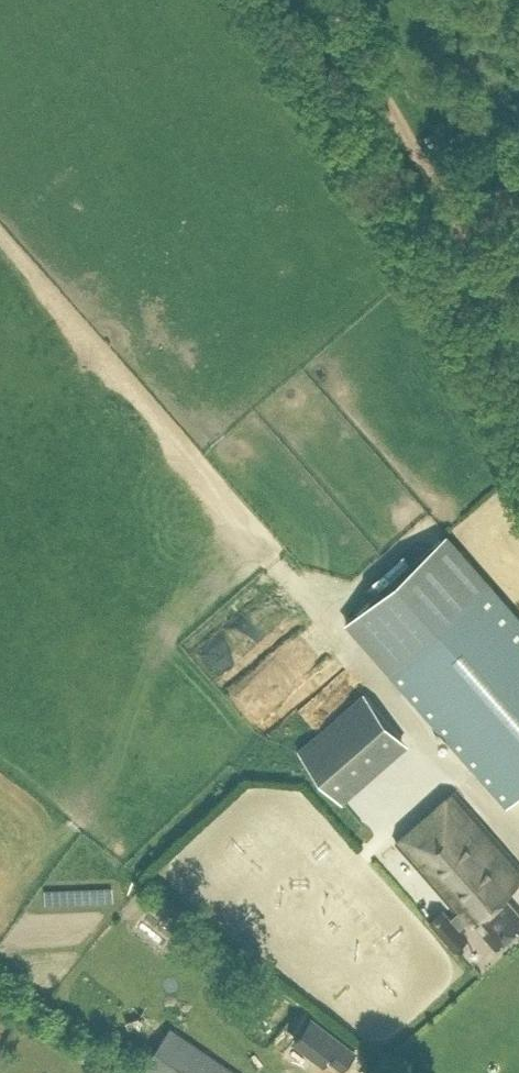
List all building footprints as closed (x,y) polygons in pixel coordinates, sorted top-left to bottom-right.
[(496,580),(452,528),(350,615),(510,803),(518,796),(518,607),(496,580)] [(230,644),(212,658),(229,678),(254,658),(246,648),(238,654),(230,644)] [(299,749),(345,801),(410,743),(363,691),(299,749)] [(518,881),(518,861),(457,788),(396,839),(424,872),(446,897),(460,911),(471,924),(476,920),(496,944),(518,925),(518,908),(506,892),(518,881)] [(444,909),(430,921),(455,949),(469,938),(444,909)] [(355,1051),(341,1040),(319,1023),(303,1044),(324,1061),(329,1055),(343,1066),(355,1051)] [(172,1024),(141,1068),(148,1072),(245,1072),(172,1024)]
